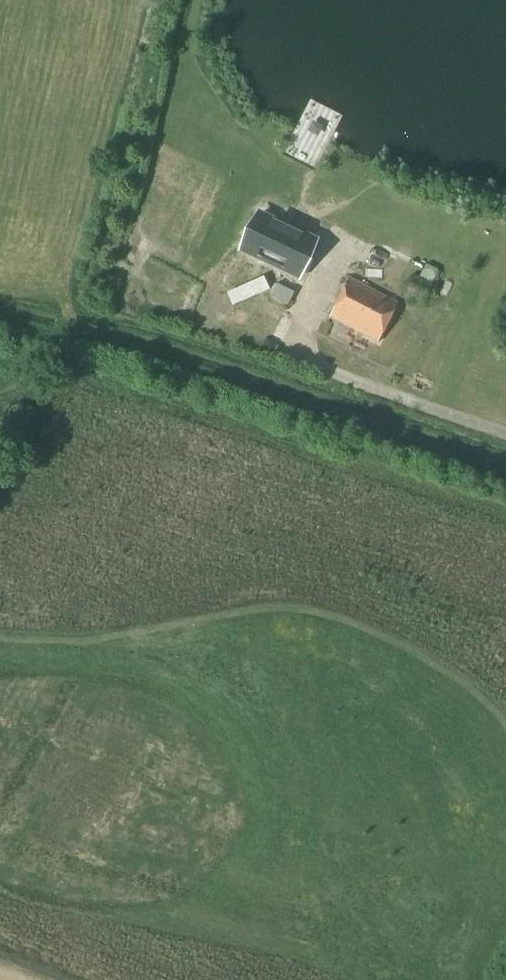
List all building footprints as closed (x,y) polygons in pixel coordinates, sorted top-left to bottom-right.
[(301,285),(320,242),(257,214),(237,256),(301,285)] [(342,282),(329,315),(382,335),(394,302),(342,282)] [(295,292),(278,284),(271,296),(288,305),(295,292)]
